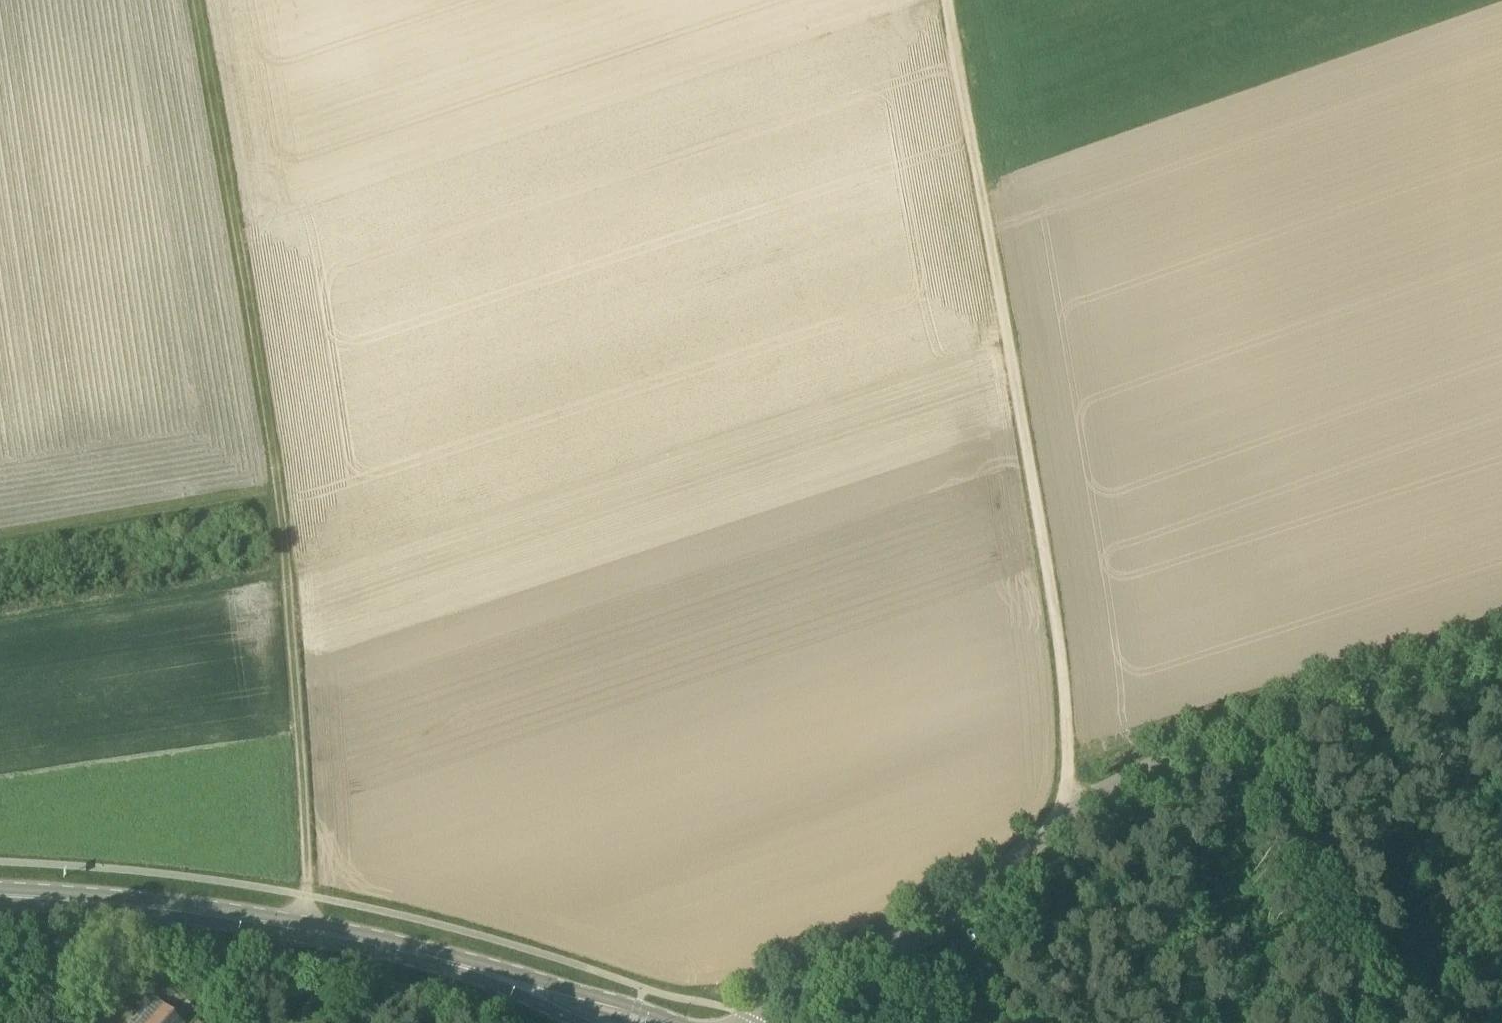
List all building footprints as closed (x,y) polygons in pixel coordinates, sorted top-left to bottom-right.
[(130,1022),(184,1022),(154,996),(130,1022)] [(194,1008),(186,1001),(178,1010),(187,1017),(194,1008)]
